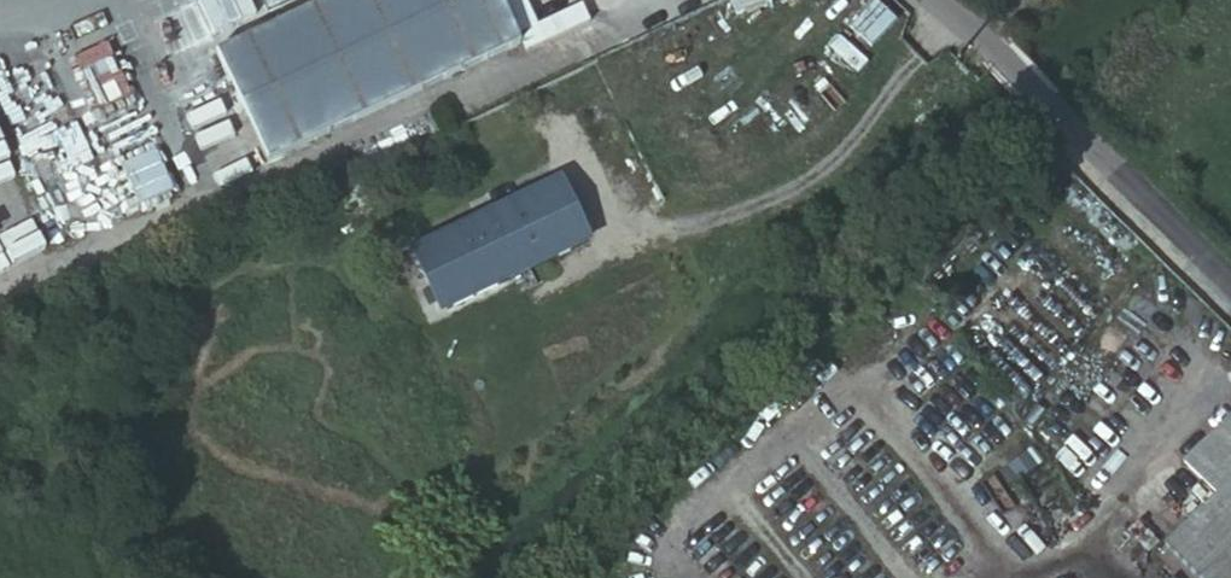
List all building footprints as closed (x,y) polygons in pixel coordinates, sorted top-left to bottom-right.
[(213,39),(265,146),(518,26),(522,35),(541,26),(529,0),(296,0),(213,39)] [(876,1),(849,25),(866,43),(892,20),(876,1)] [(62,32),(87,117),(122,107),(97,22),(62,32)] [(25,103),(4,37),(0,38),(0,111),(25,103)] [(20,167),(51,155),(38,120),(7,132),(20,167)] [(135,205),(171,191),(154,147),(118,161),(135,205)] [(566,203),(429,269),(460,331),(597,266),(566,203)] [(1177,555),(1199,577),(1230,577),(1230,435),(1196,470),(1228,505),(1177,555)] [(1177,555),(1169,563),(1184,577),(1199,577),(1177,555)]
